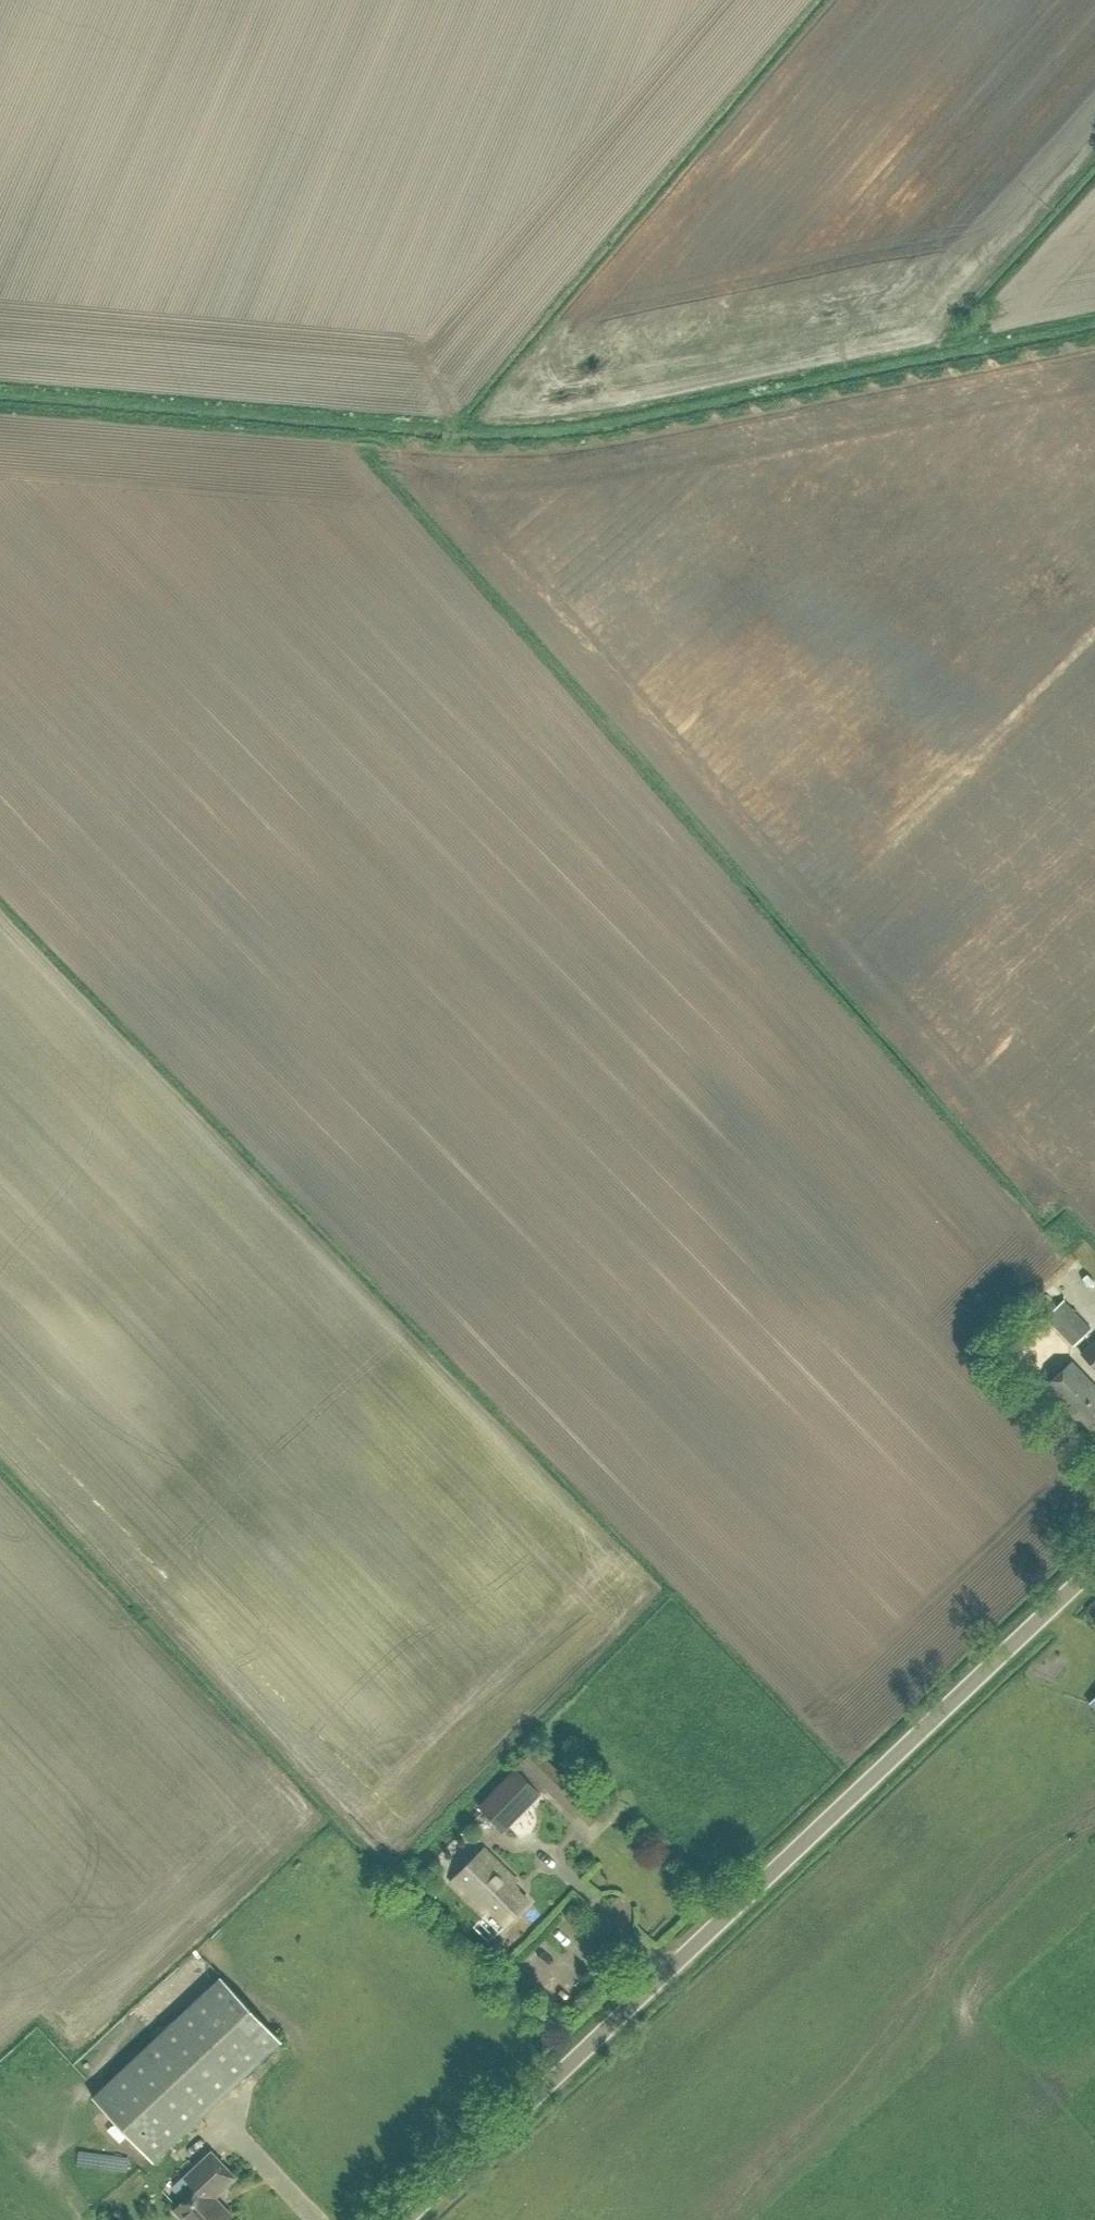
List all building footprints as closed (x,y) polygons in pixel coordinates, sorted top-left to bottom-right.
[(1091,1329),(1064,1300),(1046,1317),(1074,1345),(1091,1329)] [(1079,1351),(1094,1368),(1094,1337),(1079,1351)] [(1086,1432),(1094,1424),(1094,1386),(1073,1362),(1045,1387),(1086,1432)] [(537,1790),(546,1781),(590,1824),(606,1808),(595,1797),(591,1801),(537,1747),(479,1806),(504,1831),(541,1793),(537,1790)] [(450,1881),(487,1917),(492,1912),(506,1925),(531,1900),(519,1888),(523,1884),(485,1846),(450,1881)] [(154,2161),(282,2041),(222,1976),(94,2097),(154,2161)] [(238,2177),(212,2150),(185,2176),(197,2189),(175,2210),(184,2219),(228,2219),(234,2215),(217,2197),(238,2177)]
